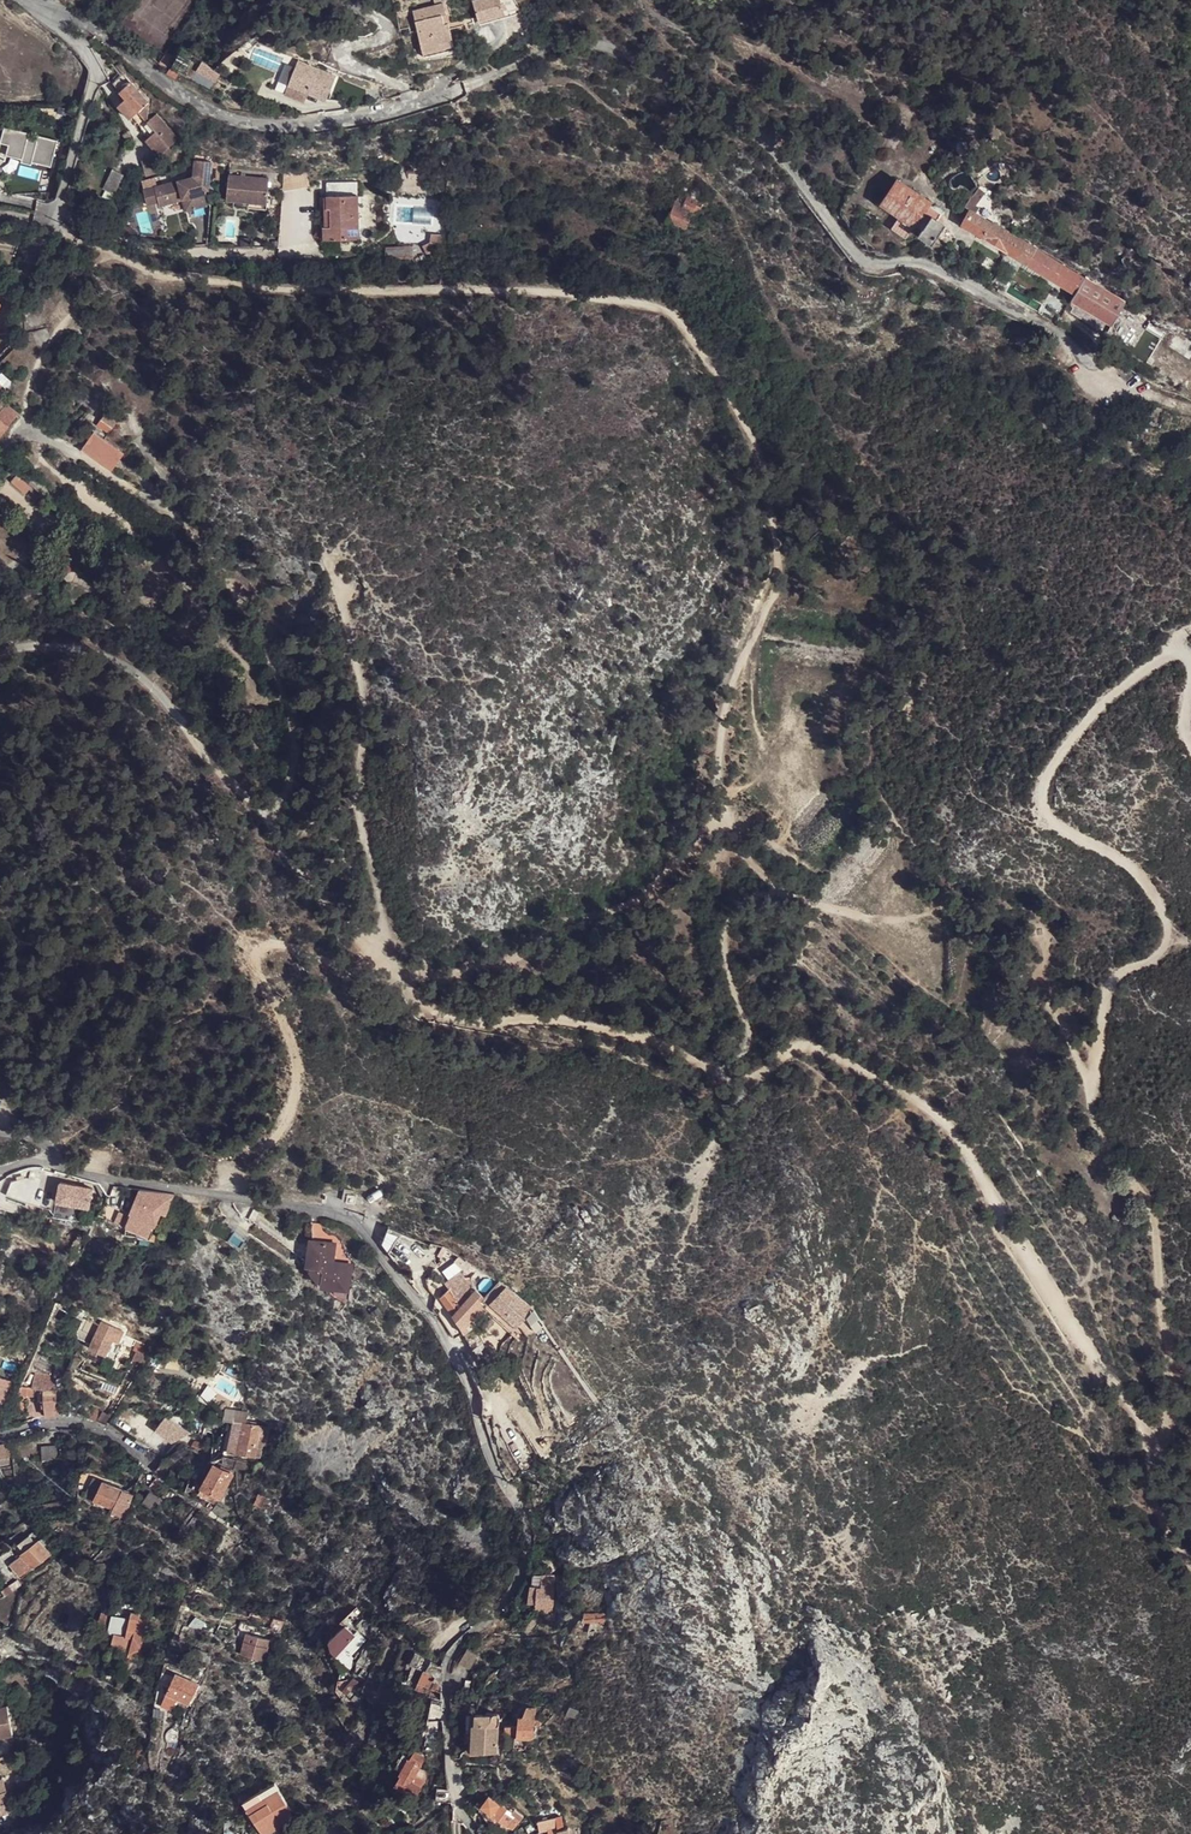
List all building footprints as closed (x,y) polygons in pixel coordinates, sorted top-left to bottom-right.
[(478,18),(505,10),(502,0),(473,0),(478,18)] [(444,1),(413,8),(423,51),(454,44),(444,1)] [(165,56),(157,67),(160,69),(164,70),(171,60),(165,56)] [(335,75),(298,60),(288,84),(308,93),(309,93),(326,100),(335,75)] [(167,75),(175,82),(179,77),(171,70),(167,75)] [(107,85),(114,91),(124,80),(117,75),(107,85)] [(114,91),(126,103),(136,93),(124,80),(114,91)] [(308,93),(288,84),(284,94),(304,102),(308,93)] [(144,99),(136,93),(126,103),(134,110),(144,99)] [(29,133),(5,127),(0,142),(10,144),(7,155),(22,159),(28,137),(29,133)] [(58,140),(39,135),(37,140),(32,161),(51,166),(58,140)] [(31,165),(32,161),(37,140),(28,137),(22,159),(22,162),(31,165)] [(969,149),(969,147),(969,145),(969,143),(967,141),(966,140),(964,140),(961,140),(960,141),(958,142),(957,144),(957,146),(957,148),(958,150),(960,151),(962,152),(964,152),(966,152),(967,150),(969,149)] [(146,175),(162,170),(157,154),(141,158),(146,175)] [(190,175),(140,188),(144,203),(156,200),(157,204),(168,200),(185,196),(193,206),(203,203),(200,192),(203,191),(202,188),(205,187),(207,159),(191,158),(190,175)] [(103,187),(114,193),(124,173),(113,167),(103,187)] [(269,176),(229,172),(226,198),(267,202),(269,176)] [(890,176),(874,198),(893,211),(884,224),(899,234),(908,221),(914,225),(911,230),(926,238),(931,233),(939,218),(932,213),(936,208),(923,200),(924,198),(890,176)] [(340,193),(358,193),(358,182),(340,183),(340,193)] [(340,193),(326,194),(326,207),(330,207),(330,224),(323,225),(323,238),(359,237),(358,193),(340,193)] [(674,202),(666,219),(686,227),(698,199),(687,194),(682,205),(674,202)] [(185,196),(168,200),(171,212),(193,206),(185,196)] [(984,220),(963,207),(962,209),(955,221),(1069,290),(1064,297),(1106,322),(1119,300),(1078,275),(985,219),(984,220)] [(133,226),(119,222),(117,229),(132,232),(133,226)] [(442,255),(441,236),(427,237),(428,256),(442,255)] [(2,426),(13,415),(1,404),(0,404),(0,423),(2,426)] [(122,412),(111,404),(101,417),(107,421),(103,427),(109,431),(113,425),(116,421),(118,422),(121,418),(119,416),(122,412)] [(124,451),(94,430),(82,447),(112,468),(116,463),(124,451)] [(32,485),(18,473),(11,481),(25,493),(32,485)] [(94,1189),(62,1182),(58,1201),(90,1208),(94,1189)] [(176,1194),(142,1190),(129,1219),(125,1228),(146,1238),(152,1226),(159,1229),(176,1194)] [(125,1228),(129,1219),(119,1214),(115,1223),(125,1228)] [(320,1290),(348,1295),(352,1267),(335,1263),(337,1245),(309,1241),(305,1269),(309,1270),(309,1273),(320,1286),(320,1290)] [(486,1294),(496,1303),(503,1294),(508,1289),(497,1281),(486,1294)] [(438,1294),(450,1313),(460,1303),(450,1289),(448,1285),(438,1294)] [(460,1303),(450,1313),(457,1324),(461,1331),(471,1324),(470,1323),(474,1319),(480,1313),(490,1303),(483,1296),(474,1288),(472,1290),(460,1303)] [(508,1289),(503,1294),(527,1315),(528,1318),(517,1325),(524,1335),(542,1322),(534,1308),(508,1289)] [(113,1339),(117,1342),(122,1332),(100,1322),(96,1331),(113,1339)] [(113,1339),(96,1331),(88,1345),(106,1353),(113,1339)] [(143,1355),(144,1354),(140,1351),(134,1364),(138,1366),(143,1355)] [(147,1355),(144,1354),(143,1355),(138,1366),(141,1367),(147,1355)] [(63,1384),(71,1367),(65,1365),(57,1384),(63,1384)] [(39,1418),(55,1413),(57,1384),(51,1384),(51,1378),(29,1375),(28,1390),(37,1391),(37,1397),(39,1418)] [(13,1381),(0,1377),(0,1404),(6,1405),(13,1381)] [(233,1410),(231,1420),(245,1423),(247,1413),(233,1410)] [(231,1420),(224,1450),(253,1456),(255,1450),(265,1452),(269,1428),(245,1423),(231,1420)] [(157,1434),(172,1447),(182,1436),(167,1422),(157,1434)] [(0,1447),(0,1460),(6,1458),(10,1458),(9,1450),(3,1451),(3,1446),(0,1447)] [(57,1464),(56,1450),(42,1450),(42,1464),(57,1464)] [(236,1463),(216,1457),(213,1463),(233,1473),(236,1463)] [(233,1473),(213,1463),(198,1489),(202,1491),(218,1500),(220,1501),(235,1474),(233,1473)] [(93,1499),(102,1480),(90,1477),(85,1492),(93,1499)] [(133,1494),(102,1480),(93,1499),(113,1508),(126,1513),(133,1494)] [(147,1492),(158,1498),(166,1489),(155,1480),(146,1491),(147,1492)] [(218,1500),(202,1491),(199,1496),(214,1505),(218,1500)] [(140,1504),(155,1513),(163,1501),(158,1498),(147,1492),(140,1504)] [(259,1506),(262,1497),(257,1494),(252,1503),(259,1506)] [(269,1511),(273,1505),(267,1502),(264,1508),(269,1511)] [(224,1522),(227,1516),(215,1506),(211,1511),(224,1522)] [(126,1513),(113,1508),(112,1514),(124,1518),(126,1513)] [(23,1551),(35,1543),(28,1534),(16,1543),(23,1551)] [(23,1551),(22,1553),(33,1568),(49,1556),(39,1541),(35,1543),(23,1551)] [(33,1568),(22,1553),(9,1563),(19,1577),(33,1568)] [(1,1589),(6,1594),(19,1585),(15,1579),(1,1589)] [(555,1590),(538,1590),(537,1612),(553,1613),(555,1590)] [(107,1615),(102,1612),(99,1621),(105,1623),(107,1615)] [(137,1612),(130,1612),(129,1624),(128,1638),(127,1652),(132,1653),(132,1649),(135,1650),(136,1638),(143,1639),(144,1624),(137,1624),(137,1612)] [(137,1624),(144,1624),(145,1612),(137,1612),(137,1624)] [(607,1625),(606,1614),(581,1614),(580,1622),(584,1624),(583,1629),(587,1629),(586,1633),(607,1632),(607,1625)] [(271,1619),(268,1633),(278,1636),(282,1622),(271,1619)] [(128,1638),(129,1624),(111,1623),(110,1637),(122,1638),(128,1638)] [(257,1628),(247,1625),(245,1633),(255,1636),(257,1628)] [(351,1657),(366,1643),(357,1634),(354,1636),(346,1627),(329,1644),(330,1651),(349,1671),(355,1666),(353,1663),(355,1660),(351,1657)] [(255,1636),(245,1633),(238,1654),(262,1662),(268,1640),(255,1636)] [(128,1638),(122,1638),(121,1641),(113,1641),(112,1652),(127,1652),(128,1638)] [(132,1649),(132,1653),(142,1653),(143,1639),(136,1638),(135,1650),(132,1649)] [(472,1649),(460,1659),(467,1668),(480,1658),(472,1649)] [(439,1667),(422,1656),(417,1662),(424,1668),(419,1676),(430,1686),(432,1683),(441,1690),(439,1667)] [(351,1700),(358,1694),(364,1689),(367,1684),(370,1676),(363,1671),(342,1692),(351,1700)] [(200,1682),(177,1672),(167,1694),(178,1699),(190,1704),(200,1682)] [(426,1692),(440,1695),(441,1690),(432,1683),(430,1686),(419,1676),(414,1690),(425,1694),(426,1692)] [(178,1699),(167,1694),(161,1706),(172,1711),(178,1699)] [(351,1700),(363,1711),(369,1705),(358,1694),(351,1700)] [(577,1709),(567,1705),(563,1715),(572,1719),(577,1709)] [(0,1709),(0,1737),(14,1735),(9,1707),(0,1709)] [(523,1710),(521,1717),(534,1718),(534,1710),(534,1707),(524,1707),(523,1710)] [(473,1725),(470,1724),(469,1752),(496,1753),(498,1718),(496,1716),(493,1715),(490,1717),(474,1717),(473,1725)] [(521,1717),(518,1717),(518,1726),(517,1733),(517,1738),(525,1739),(533,1739),(534,1724),(534,1718),(521,1717)] [(370,1740),(374,1732),(369,1727),(362,1733),(370,1740)] [(517,1733),(514,1733),(514,1748),(522,1749),(523,1749),(525,1746),(525,1739),(517,1738),(517,1733)] [(425,1760),(414,1754),(411,1760),(403,1774),(396,1788),(415,1799),(421,1787),(412,1782),(420,1768),(425,1760)] [(403,1755),(395,1770),(403,1774),(411,1760),(403,1755)] [(420,1768),(412,1782),(421,1787),(429,1773),(420,1768)] [(274,1789),(242,1808),(258,1833),(266,1833),(278,1826),(274,1818),(287,1810),(274,1789)] [(452,1804),(452,1802),(448,1792),(437,1789),(436,1803),(452,1804)] [(12,1812),(7,1791),(0,1793),(0,1815),(12,1812)] [(489,1796),(481,1807),(491,1814),(499,1803),(489,1796)] [(499,1803),(491,1814),(508,1826),(515,1816),(509,1810),(499,1803)] [(510,1808),(509,1810),(515,1816),(508,1826),(512,1830),(522,1818),(515,1811),(515,1812),(510,1808)] [(297,1830),(287,1810),(274,1818),(278,1826),(283,1833),(290,1833),(297,1830)] [(564,1829),(562,1817),(554,1818),(556,1827),(557,1830),(564,1829)] [(556,1827),(554,1818),(537,1821),(538,1830),(548,1829),(556,1827)]
